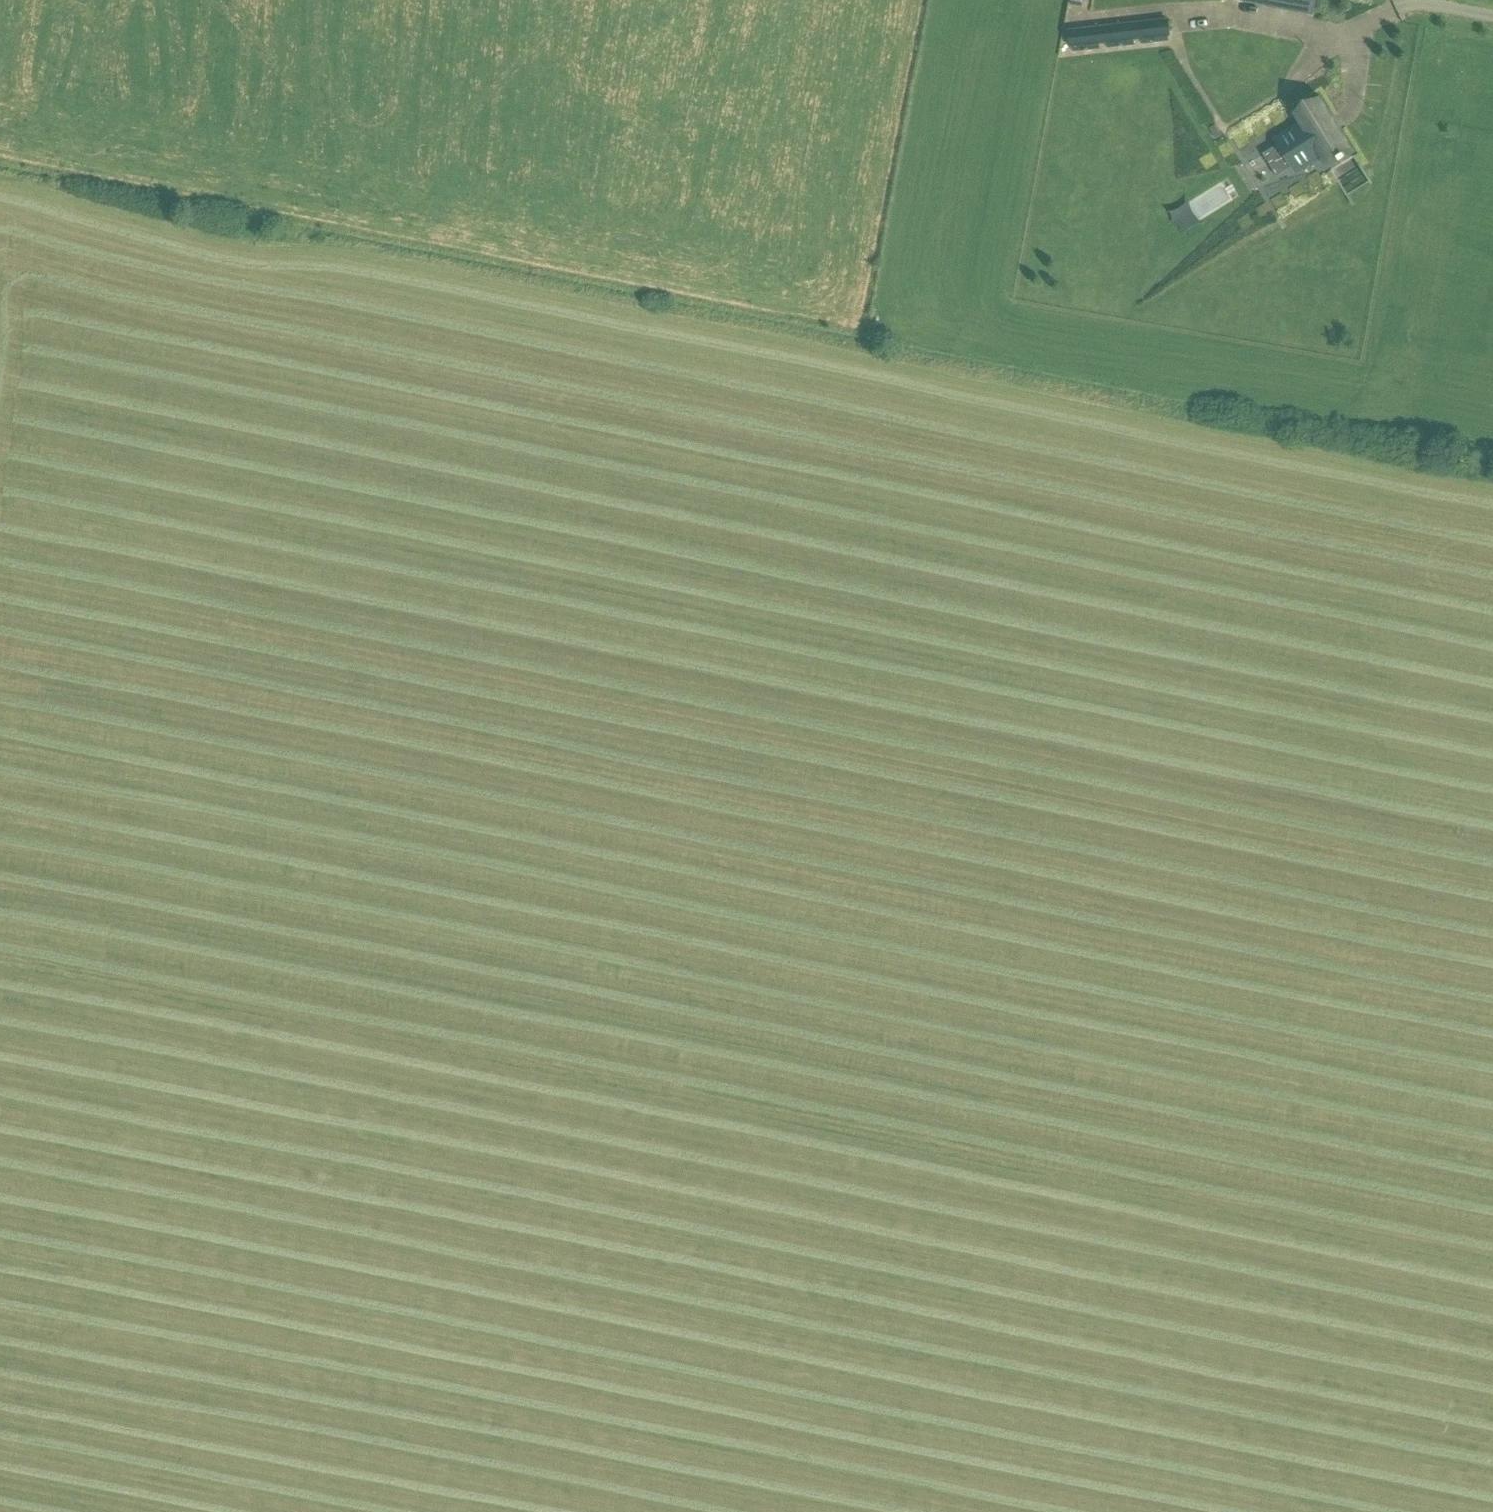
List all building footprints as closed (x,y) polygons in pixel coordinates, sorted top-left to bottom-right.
[(1288,18),(1312,23),(1316,0),(1292,0),(1288,18)] [(1169,36),(1167,19),(1069,30),(1071,47),(1169,36)] [(1318,98),(1294,112),(1301,124),(1276,139),(1294,168),(1319,152),(1326,163),(1350,149),(1318,98)] [(1216,140),(1222,137),(1215,126),(1211,129),(1216,140)] [(1257,161),(1266,182),(1283,174),(1274,153),(1257,161)] [(1351,184),(1371,173),(1363,159),(1343,170),(1351,184)] [(1204,223),(1241,203),(1232,187),(1196,206),(1204,223)]
